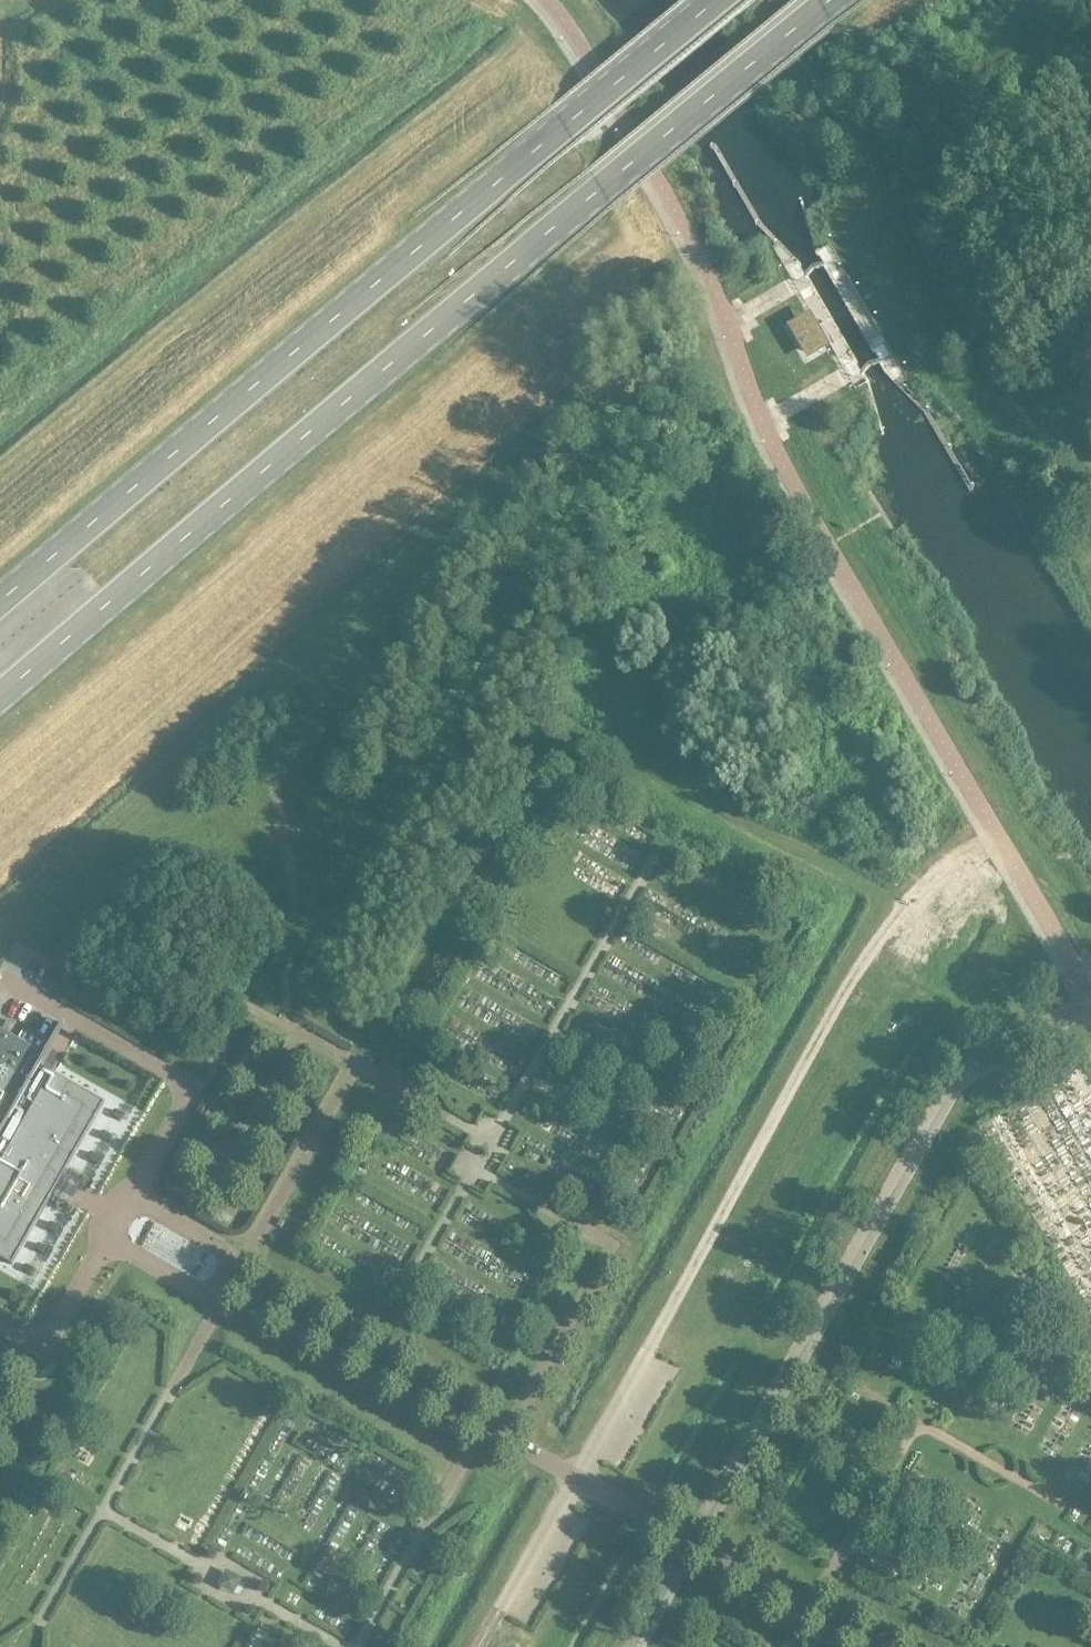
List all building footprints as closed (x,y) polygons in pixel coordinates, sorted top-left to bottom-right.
[(809,320),(794,329),(807,352),(822,343),(809,320)] [(0,1030),(0,1259),(11,1265),(104,1102),(40,1066),(45,1056),(0,1030)]
